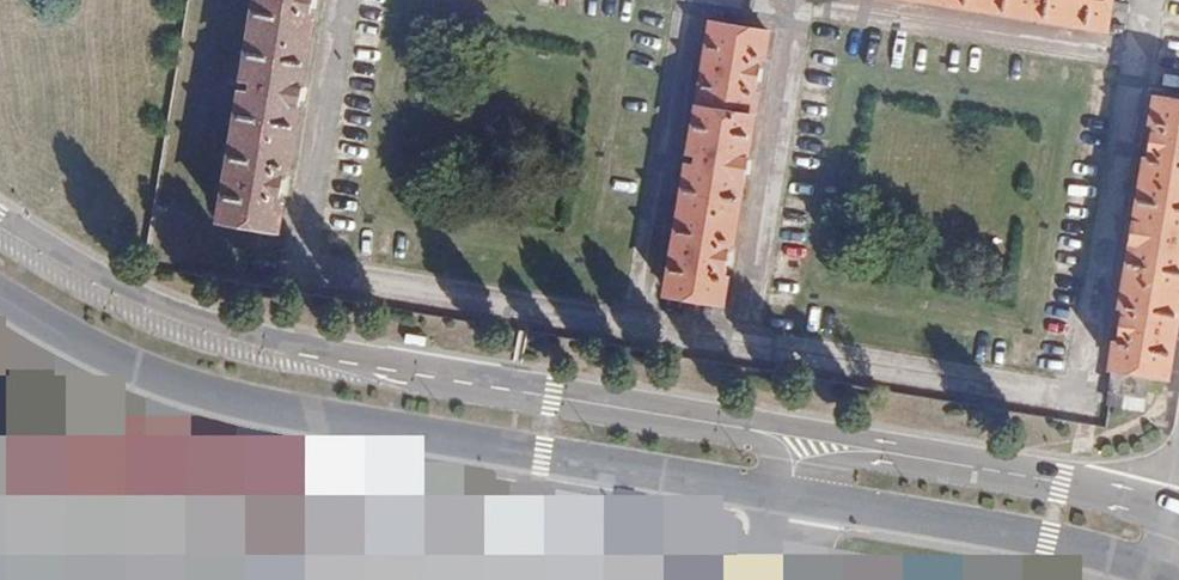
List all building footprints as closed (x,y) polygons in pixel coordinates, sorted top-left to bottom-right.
[(246,78),(255,79),(253,92),(243,91),(222,219),(279,228),(284,203),(279,202),(285,167),(289,167),(314,20),(309,19),(313,0),(259,0),(246,78)] [(1108,28),(1113,0),(940,0),(1108,28)] [(769,32),(712,22),(698,106),(691,151),(700,153),(698,165),(689,164),(667,293),(724,302),(729,276),(724,276),(730,240),(734,241),(759,93),(754,92),(760,56),(765,57),(769,32)] [(1157,96),(1153,121),(1157,122),(1151,157),(1146,157),(1122,305),(1126,305),(1120,341),(1116,340),(1112,366),(1115,367),(1149,372),(1169,376),(1178,317),(1178,99),(1157,96)] [(1149,372),(1115,367),(1108,404),(1143,409),(1149,372)] [(301,532),(312,459),(0,407),(0,482),(301,532)]
